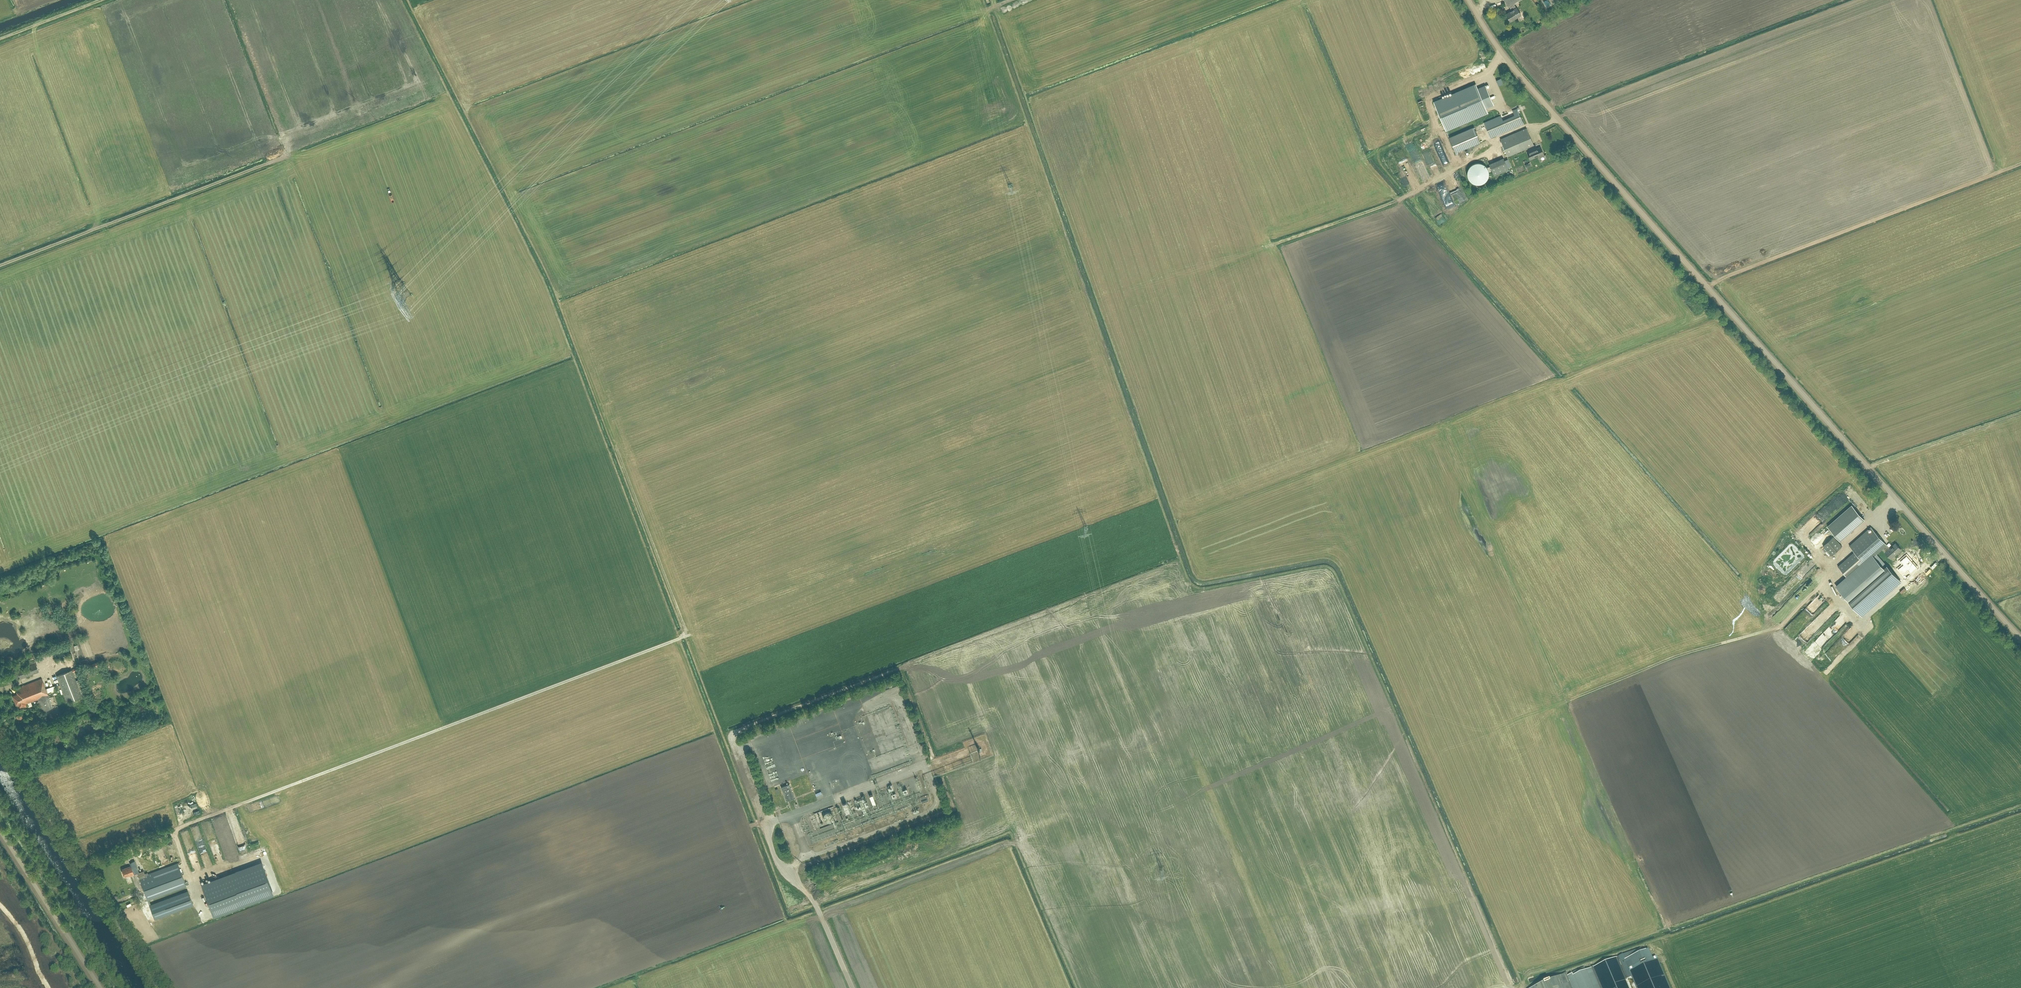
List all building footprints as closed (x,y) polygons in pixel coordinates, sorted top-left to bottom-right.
[(1508,6),(1509,6),(1511,10),(1506,14),(1510,21),(1521,15),(1516,7),(1516,8),(1513,3),(1518,0),(1505,0),(1508,6)] [(1462,81),(1447,85),(1449,90),(1463,86),(1462,81)] [(1434,102),(1446,130),(1488,112),(1486,108),(1494,105),(1485,85),(1477,89),(1476,84),(1434,102)] [(1523,124),(1517,108),(1484,122),(1490,138),(1523,124)] [(1480,142),(1474,127),(1449,137),(1456,152),(1480,142)] [(1534,145),(1526,128),(1500,139),(1508,156),(1528,148),(1529,151),(1527,152),(1530,159),(1538,156),(1539,157),(1544,155),(1541,147),(1537,148),(1535,145),(1534,145)] [(1508,170),(1503,158),(1489,164),(1494,176),(1508,170)] [(1489,174),(1489,173),(1489,172),(1488,171),(1488,170),(1488,169),(1487,168),(1487,167),(1486,167),(1486,166),(1485,165),(1484,165),(1483,164),(1482,163),(1481,163),(1480,163),(1479,163),(1478,163),(1477,163),(1476,163),(1475,163),(1474,163),(1474,164),(1473,164),(1472,165),(1471,165),(1470,166),(1470,167),(1469,167),(1469,168),(1468,169),(1468,170),(1468,171),(1467,172),(1467,173),(1467,174),(1467,175),(1468,176),(1468,177),(1468,178),(1469,179),(1469,180),(1470,180),(1470,181),(1471,182),(1472,182),(1473,183),(1474,183),(1474,184),(1475,184),(1476,184),(1477,184),(1478,184),(1479,184),(1480,184),(1481,184),(1482,184),(1483,183),(1484,182),(1485,182),(1486,181),(1486,180),(1487,180),(1487,179),(1488,178),(1488,177),(1488,176),(1489,175),(1489,174)] [(1451,191),(1456,202),(1457,201),(1459,206),(1466,203),(1465,199),(1462,200),(1457,188),(1451,191)] [(1861,515),(1851,504),(1827,526),(1837,537),(1861,515)] [(1805,528),(1810,533),(1822,521),(1817,516),(1805,528)] [(1847,576),(1836,586),(1847,599),(1883,567),(1874,556),(1883,548),(1886,551),(1885,552),(1891,558),(1901,549),(1896,543),(1889,548),(1871,527),(1850,545),(1855,551),(1838,566),(1847,576)] [(1842,546),(1834,536),(1823,546),(1831,555),(1842,546)] [(1902,565),(1897,569),(1902,574),(1907,570),(1909,573),(1916,567),(1905,556),(1899,561),(1902,565)] [(1808,566),(1811,570),(1817,565),(1814,561),(1808,566)] [(1823,593),(1819,599),(1825,602),(1829,596),(1823,593)] [(1822,647),(1844,625),(1841,622),(1839,623),(1836,620),(1815,641),(1822,647)] [(39,671),(34,660),(32,660),(33,663),(17,669),(20,678),(39,671)] [(82,696),(71,670),(56,675),(67,702),(82,696)] [(47,694),(41,678),(15,688),(17,691),(16,691),(17,693),(12,695),(18,709),(27,705),(26,703),(38,699),(42,711),(53,707),(48,695),(47,694)] [(914,793),(921,790),(917,780),(910,783),(914,793)] [(794,798),(789,784),(781,787),(786,801),(794,798)] [(225,861),(213,825),(206,828),(217,863),(225,861)] [(127,858),(130,866),(121,869),(123,873),(122,873),(123,876),(124,876),(128,875),(133,873),(134,875),(137,873),(154,919),(193,905),(187,890),(151,904),(149,900),(186,886),(177,863),(147,874),(147,873),(144,874),(143,871),(157,866),(151,849),(127,858)] [(194,869),(201,867),(198,855),(191,856),(194,869)] [(261,862),(201,885),(214,918),(274,895),(261,862)] [(1617,958),(1572,977),(1572,975),(1567,977),(1566,975),(1567,974),(1566,973),(1563,975),(1563,976),(1535,987),(1629,987),(1617,958)] [(1631,980),(1635,987),(1668,987),(1659,968),(1631,980)]
